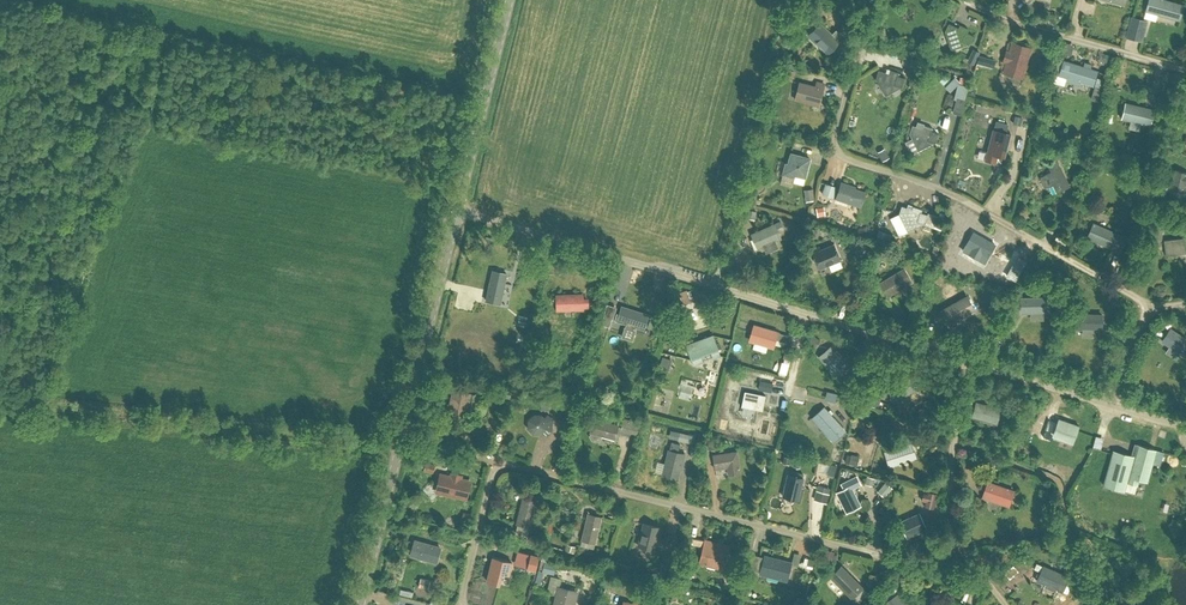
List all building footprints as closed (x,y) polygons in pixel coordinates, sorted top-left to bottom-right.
[(1183,5),(1164,0),(1147,0),(1145,10),(1179,19),(1183,5)] [(1126,29),(1138,33),(1141,23),(1129,19),(1126,29)] [(831,34),(818,22),(808,33),(828,52),(838,41),(836,39),(841,34),(836,29),(831,34)] [(973,35),(967,32),(968,29),(960,25),(958,28),(948,23),(945,30),(951,48),(966,43),(968,45),(973,35)] [(1029,49),(1013,44),(1011,50),(1006,49),(1002,62),(1007,63),(1005,71),(1014,74),(1015,72),(1021,74),(1029,49)] [(973,64),(979,52),(973,48),(967,61),(973,64)] [(1080,81),(1093,85),(1097,71),(1064,60),(1059,75),(1067,77),(1066,81),(1079,85),(1080,81)] [(907,65),(905,73),(915,76),(917,68),(907,65)] [(904,77),(898,75),(898,72),(889,70),(888,73),(878,70),(876,77),(885,94),(899,86),(902,87),(904,77)] [(832,97),(845,97),(845,81),(833,81),(832,97)] [(817,82),(816,86),(800,82),(795,99),(819,105),(824,84),(817,82)] [(959,109),(961,94),(953,92),(950,107),(959,109)] [(1125,103),(1122,118),(1150,124),(1154,109),(1125,103)] [(940,118),(947,118),(948,105),(942,104),(940,118)] [(923,125),(922,128),(912,125),(910,132),(918,149),(932,142),(935,143),(938,133),(931,131),(932,128),(923,125)] [(978,158),(995,162),(997,155),(1004,157),(1011,133),(993,128),(988,151),(980,149),(978,158)] [(909,133),(903,135),(908,147),(914,145),(909,133)] [(786,164),(783,174),(793,176),(794,174),(805,177),(810,158),(791,153),(788,164),(786,164)] [(1058,160),(1048,165),(1051,171),(1041,176),(1040,179),(1044,186),(1046,187),(1053,184),(1057,192),(1071,185),(1058,160)] [(1183,196),(1185,185),(1185,173),(1174,170),(1168,192),(1183,196)] [(759,190),(762,174),(754,172),(750,188),(759,190)] [(821,179),(819,190),(830,193),(833,181),(821,179)] [(907,182),(910,192),(917,190),(914,180),(907,182)] [(861,206),(866,192),(855,188),(856,186),(841,181),(836,198),(861,206)] [(810,183),(801,184),(802,194),(811,193),(810,183)] [(928,212),(927,214),(921,212),(922,209),(913,206),(912,209),(901,206),(899,213),(908,230),(922,223),(941,229),(942,224),(935,222),(937,215),(928,212)] [(774,224),(752,233),(754,238),(750,240),(754,249),(780,238),(778,232),(784,229),(781,221),(774,224)] [(1121,251),(1126,237),(1094,223),(1088,237),(1121,251)] [(810,227),(808,234),(815,236),(817,229),(810,227)] [(1052,228),(1049,236),(1061,240),(1064,232),(1052,228)] [(980,260),(983,254),(988,256),(995,244),(974,232),(966,245),(970,247),(967,254),(980,260)] [(1185,237),(1165,240),(1166,255),(1185,253),(1185,243),(1185,237)] [(811,251),(818,268),(840,259),(834,244),(820,250),(819,247),(811,251)] [(1019,276),(1033,255),(1027,251),(1024,254),(1019,254),(1018,256),(1021,258),(1019,261),(1022,263),(1015,274),(1019,276)] [(880,282),(888,295),(912,281),(904,268),(880,282)] [(486,300),(500,303),(507,274),(492,271),(486,300)] [(973,293),(966,296),(939,311),(947,324),(974,309),(971,305),(978,301),(973,293)] [(557,295),(557,309),(583,308),(583,294),(557,295)] [(1021,297),(1022,312),(1049,312),(1048,297),(1021,297)] [(644,329),(649,314),(623,306),(618,320),(644,329)] [(1077,313),(1076,329),(1103,330),(1102,314),(1077,313)] [(559,334),(571,337),(575,319),(563,317),(559,334)] [(778,332),(754,325),(750,340),(773,347),(778,332)] [(1171,328),(1162,341),(1185,356),(1185,354),(1185,339),(1171,328)] [(687,344),(692,359),(718,349),(712,335),(687,344)] [(847,365),(831,347),(819,356),(835,375),(847,365)] [(905,404),(902,397),(919,388),(912,375),(888,387),(895,401),(896,401),(899,407),(905,404)] [(656,401),(666,403),(669,386),(659,384),(656,401)] [(440,412),(447,414),(447,415),(465,419),(471,394),(453,389),(450,405),(443,403),(440,412)] [(765,395),(745,391),(742,406),(762,410),(765,395)] [(800,401),(814,404),(816,397),(802,394),(800,401)] [(1001,408),(977,402),(973,417),(997,423),(1001,408)] [(845,431),(840,425),(824,407),(813,417),(829,436),(833,440),(845,431)] [(861,410),(858,418),(870,422),(873,415),(861,410)] [(542,415),(534,415),(528,420),(528,428),(534,434),(541,434),(544,432),(547,435),(552,431),(553,419),(548,414),(545,418),(542,415)] [(640,421),(624,417),(624,420),(632,422),(630,431),(637,433),(640,421)] [(1072,443),(1073,439),(1078,425),(1058,417),(1053,432),(1061,435),(1060,438),(1072,443)] [(590,433),(591,433),(590,436),(592,440),(597,441),(601,439),(602,436),(615,439),(619,425),(594,418),(590,433)] [(1098,441),(1100,429),(1092,428),(1090,440),(1098,441)] [(674,431),(672,438),(693,443),(694,436),(674,431)] [(677,479),(681,466),(682,466),(685,454),(678,452),(680,444),(671,442),(669,450),(668,450),(662,475),(677,479)] [(885,451),(890,465),(916,457),(911,442),(885,451)] [(1164,451),(1156,449),(1137,444),(1134,455),(1122,452),(1122,456),(1113,453),(1104,485),(1112,487),(1111,491),(1118,493),(1119,489),(1124,490),(1127,482),(1137,485),(1139,479),(1147,482),(1153,463),(1160,465),(1164,451)] [(714,454),(716,469),(728,467),(729,474),(740,472),(737,451),(714,454)] [(433,464),(426,461),(424,470),(431,472),(433,464)] [(788,474),(782,496),(785,497),(786,501),(791,502),(795,499),(798,500),(803,477),(788,474)] [(465,497),(469,481),(461,479),(441,475),(437,491),(465,497)] [(844,489),(836,492),(846,512),(860,505),(852,488),(860,484),(856,476),(841,483),(844,489)] [(1014,491),(988,482),(983,496),(1009,505),(1014,491)] [(821,501),(825,503),(829,491),(825,489),(821,501)] [(925,505),(934,507),(937,494),(928,492),(927,494),(924,493),(922,500),(926,501),(925,505)] [(516,523),(530,527),(537,500),(523,497),(516,523)] [(602,516),(589,513),(581,545),(592,548),(593,542),(596,542),(602,516)] [(901,522),(902,525),(896,527),(900,534),(905,532),(907,536),(926,527),(920,513),(901,522)] [(659,527),(643,523),(637,545),(654,549),(659,527)] [(729,545),(705,539),(699,564),(723,570),(729,545)] [(436,562),(440,547),(413,540),(409,554),(436,562)] [(752,554),(746,576),(753,578),(759,555),(752,554)] [(792,562),(772,557),(764,555),(759,573),(787,580),(792,562)] [(503,575),(504,573),(509,574),(512,562),(494,557),(488,581),(498,583),(500,575),(503,575)] [(804,557),(802,566),(812,569),(814,560),(804,557)] [(841,566),(830,577),(851,599),(863,588),(841,566)] [(1073,579),(1069,577),(1069,576),(1043,566),(1037,580),(1045,583),(1044,586),(1055,591),(1057,588),(1062,591),(1062,590),(1067,593),(1073,579)] [(548,574),(542,586),(549,589),(554,577),(548,574)] [(578,591),(558,586),(554,604),(574,604),(578,591)] [(898,594),(893,597),(888,591),(880,596),(885,603),(886,604),(905,604),(898,594)]
